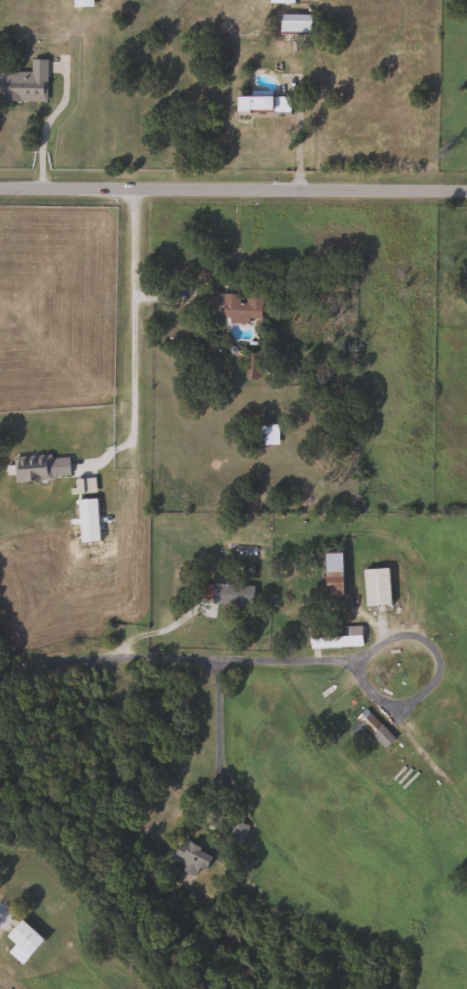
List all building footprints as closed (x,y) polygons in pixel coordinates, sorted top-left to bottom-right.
[(310,32),(279,32),(279,14),(310,14),(310,32)] [(45,102),(0,101),(0,70),(29,71),(29,59),(46,59),(45,102)] [(289,114),(235,114),(235,94),(289,94),(289,114)] [(200,292),(242,294),(242,289),(261,289),(260,323),(220,321),(221,311),(200,310),(200,292)] [(255,379),(245,379),(245,353),(255,353),(255,379)] [(277,425),(277,445),(255,445),(255,425),(277,425)] [(12,457),(67,454),(68,478),(13,481),(12,457)] [(93,493),(74,492),(75,479),(93,479),(93,493)] [(324,597),(324,553),(340,553),(340,597),(324,597)] [(388,569),(388,605),(363,605),(362,569),(388,569)] [(360,627),(360,647),(308,647),(308,627),(360,627)] [(383,749),(354,719),(364,709),(393,738),(383,749)] [(182,846),(184,841),(211,853),(201,874),(167,858),(174,842),(182,846)] [(22,918),(43,939),(22,964),(8,951),(15,943),(7,935),(22,918)]
